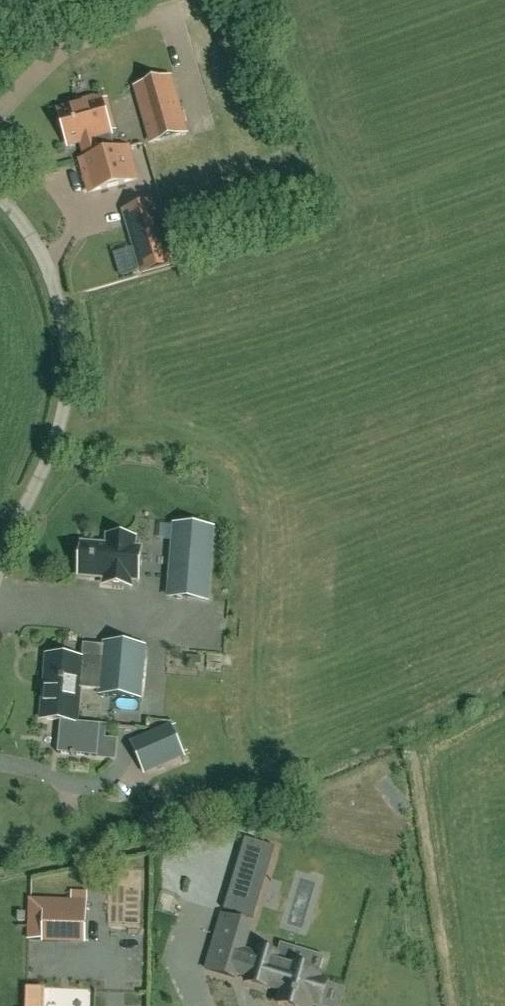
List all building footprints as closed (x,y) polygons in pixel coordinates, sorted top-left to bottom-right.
[(151,143),(186,133),(170,78),(136,88),(151,143)] [(80,142),(85,160),(88,159),(116,151),(108,123),(112,122),(107,102),(102,104),(101,99),(95,101),(94,98),(79,102),(80,105),(59,111),(68,146),(80,142)] [(116,151),(88,159),(85,160),(81,161),(89,192),(137,179),(128,148),(116,151)] [(125,212),(136,248),(167,239),(156,203),(125,212)] [(174,525),(173,541),(169,598),(207,600),(212,529),(174,525)] [(138,581),(139,570),(141,548),(135,548),(136,538),(107,536),(106,545),(82,543),(79,576),(104,578),(103,585),(132,587),(132,581),(138,581)] [(48,656),(45,691),(62,692),(63,681),(81,683),(80,689),(100,691),(100,695),(141,699),(146,646),(104,643),(102,663),(82,661),(82,659),(48,656)] [(77,723),(80,689),(81,683),(63,681),(62,692),(45,691),(43,720),(61,722),(59,754),(72,755),(72,756),(76,757),(76,755),(98,757),(101,726),(101,725),(77,723)] [(182,756),(170,727),(133,742),(146,772),(182,756)] [(245,839),(224,910),(254,919),(275,848),(245,839)] [(154,888),(154,879),(131,880),(132,889),(154,888)] [(86,941),(87,901),(30,899),(29,940),(86,941)] [(296,948),(281,943),(277,955),(256,949),(255,953),(244,950),(252,924),(222,915),(206,969),(236,978),(237,974),(247,977),(246,981),(269,988),(281,991),(277,1003),(287,1005),(311,1005),(312,1001),(320,1003),(326,981),(319,979),(320,974),(290,965),(296,948)] [(153,956),(108,956),(108,1005),(153,1005),(153,956)]
